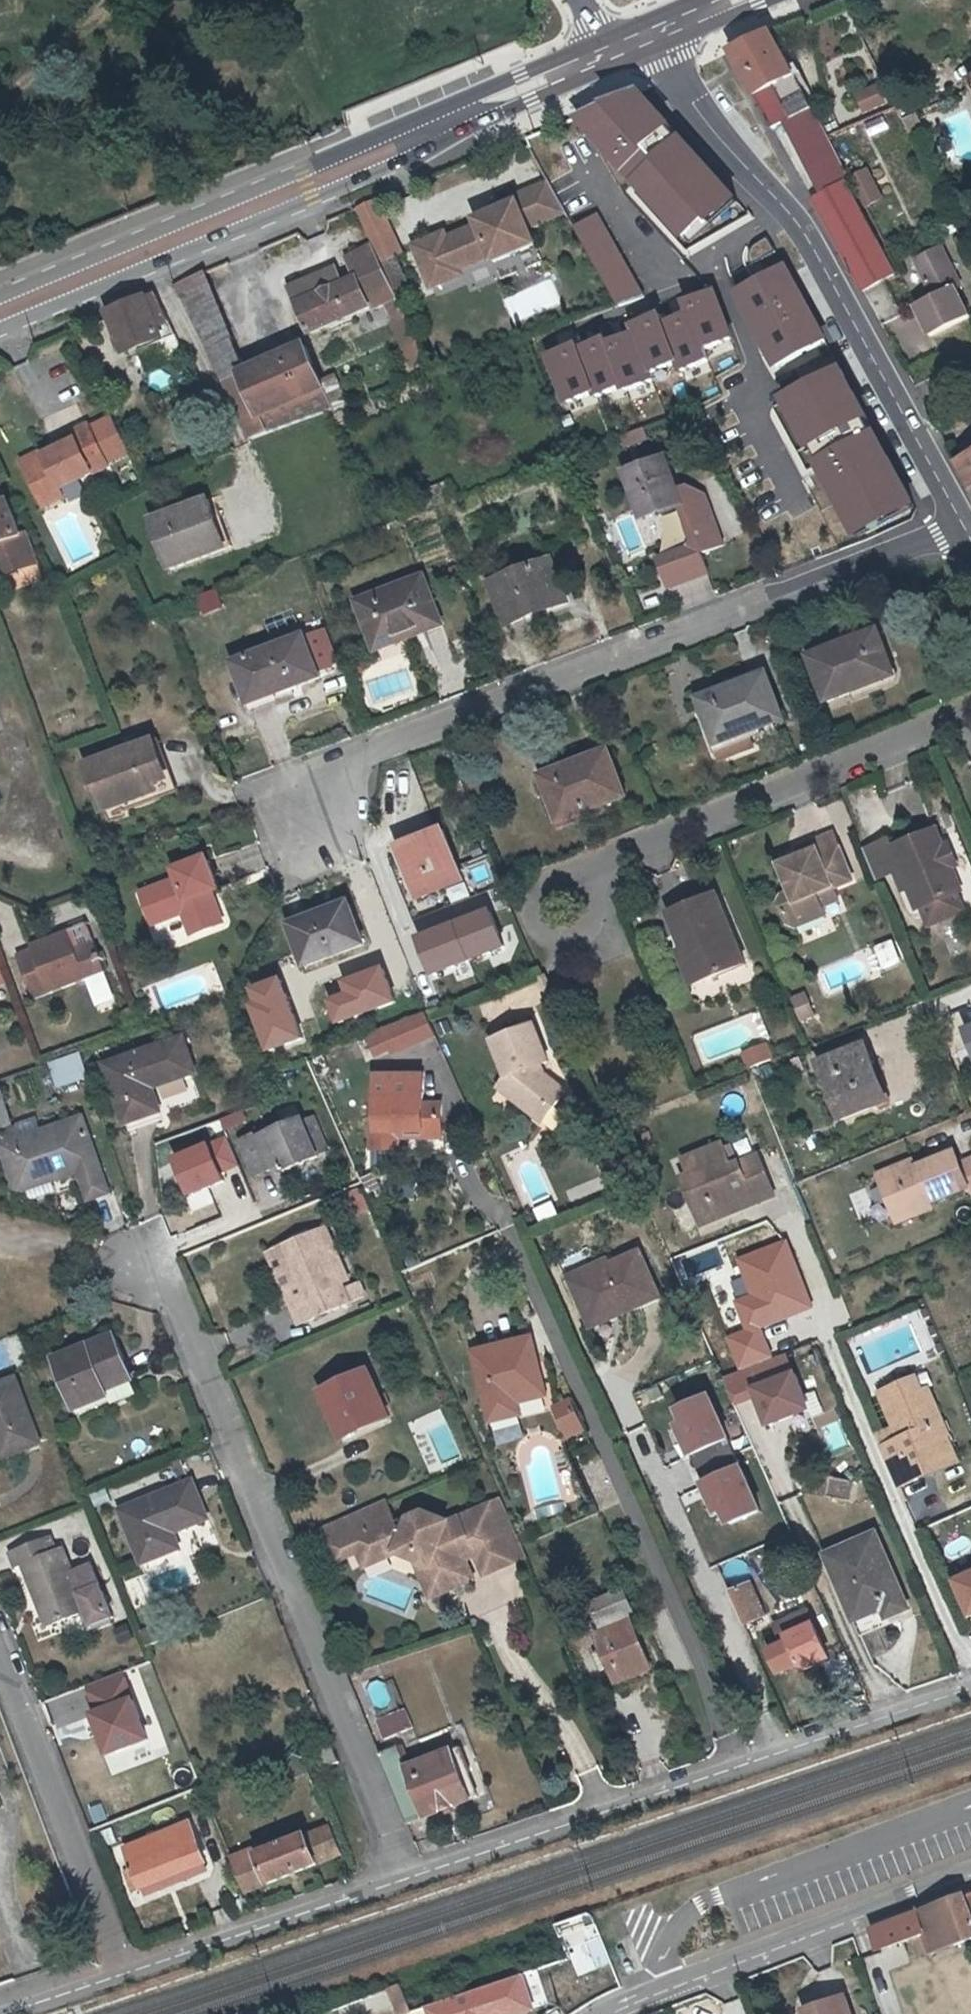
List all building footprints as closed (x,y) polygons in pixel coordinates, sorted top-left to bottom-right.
[(812,197),(840,249),(875,231),(774,32),(733,49),(772,126),(783,120),(821,192),(812,197)] [(864,113),(889,103),(879,75),(853,84),(864,113)] [(641,92),(580,116),(686,238),(709,216),(715,224),(740,203),(641,92)] [(919,116),(906,123),(914,139),(928,133),(919,116)] [(568,211),(551,182),(516,196),(518,202),(477,220),(480,225),(448,239),(446,233),(415,246),(433,288),(464,275),(462,269),(493,256),(495,261),(498,260),(502,269),(499,271),(503,279),(544,261),(541,252),(538,254),(534,245),(537,244),(530,227),(568,211)] [(386,262),(407,252),(383,198),(361,208),(386,262)] [(645,296),(599,215),(576,229),(618,306),(645,296)] [(875,231),(840,249),(862,288),(895,271),(875,231)] [(357,276),(373,309),(401,297),(375,243),(348,255),(357,276)] [(934,297),(928,300),(916,306),(931,334),(970,314),(957,287),(962,284),(942,246),(915,260),(929,286),(934,297)] [(464,275),(433,288),(437,298),(468,284),(471,292),(503,279),(499,271),(502,269),(498,260),(495,261),(493,256),(462,269),(464,275)] [(373,309),(357,276),(350,279),(342,262),(292,286),(316,336),(373,309)] [(828,342),(787,268),(739,293),(781,368),(828,342)] [(207,270),(176,283),(182,296),(206,344),(209,350),(234,340),(248,371),(251,369),(207,270)] [(732,338),(716,291),(687,303),(692,313),(666,325),(661,314),(634,325),(636,334),(609,343),(608,339),(582,349),(579,344),(550,355),(569,403),(596,390),(599,396),(625,386),(627,391),(655,380),(652,372),(680,361),(684,372),(710,360),(706,349),(732,338)] [(128,356),(179,335),(157,292),(109,312),(128,356)] [(394,319),(408,365),(422,360),(408,314),(394,319)] [(599,326),(571,330),(573,343),(601,340),(599,326)] [(234,340),(209,350),(253,439),(271,433),(265,417),(260,418),(241,374),(248,371),(234,340)] [(265,417),(271,433),(327,412),(334,409),(325,391),(326,391),(307,345),(288,353),(308,398),(265,417)] [(260,418),(265,417),(308,398),(288,353),(251,369),(248,371),(241,374),(260,418)] [(859,528),(913,500),(844,371),(789,399),(859,528)] [(93,424),(76,432),(80,440),(27,465),(46,505),(67,495),(63,488),(112,463),(110,460),(133,449),(116,416),(94,427),(93,424)] [(963,444),(970,458),(959,464),(970,486),(970,440),(963,444)] [(688,486),(676,453),(628,470),(647,522),(685,508),(695,504),(688,486)] [(7,577),(43,564),(18,494),(9,497),(0,472),(0,558),(7,577)] [(695,504),(685,508),(696,541),(693,546),(662,557),(674,590),(716,575),(711,553),(731,545),(712,494),(693,484),(688,486),(695,504)] [(227,545),(217,513),(212,495),(152,513),(169,563),(227,545)] [(222,510),(217,513),(227,545),(232,542),(222,510)] [(493,583),(508,624),(522,618),(526,628),(577,607),(562,569),(555,572),(550,560),(493,583)] [(439,625),(421,578),(356,602),(372,643),(418,625),(420,631),(439,625)] [(218,587),(198,598),(208,616),(228,605),(218,587)] [(319,676),(299,631),(230,660),(249,705),(319,676)] [(885,651),(876,631),(809,658),(827,701),(887,678),(878,654),(885,651)] [(761,660),(730,671),(735,686),(695,700),(702,718),(706,716),(717,744),(783,719),(761,660)] [(172,784),(154,738),(92,760),(110,807),(172,784)] [(534,780),(541,797),(547,794),(558,821),(624,797),(607,751),(534,780)] [(422,839),(423,844),(401,852),(419,898),(464,880),(444,830),(422,839)] [(935,831),(894,847),(893,848),(901,869),(909,890),(917,910),(922,909),(928,927),(963,914),(956,896),(960,894),(951,871),(943,850),(935,831)] [(804,864),(783,873),(792,894),(784,897),(780,905),(788,924),(796,928),(826,916),(822,906),(837,900),(833,889),(852,881),(833,834),(797,849),(801,857),(804,864)] [(901,893),(909,890),(901,869),(893,848),(894,847),(891,841),(863,851),(866,858),(874,879),(893,872),(901,893)] [(949,847),(943,850),(951,871),(957,868),(949,847)] [(780,866),(783,873),(804,864),(801,857),(780,866)] [(168,911),(170,918),(183,913),(192,936),(224,923),(212,893),(220,890),(208,858),(176,870),(179,879),(142,893),(152,917),(168,911)] [(699,962),(708,983),(747,967),(717,896),(670,916),(687,957),(691,966),(699,962)] [(367,943),(351,902),(293,924),(308,965),(367,943)] [(498,908),(423,936),(438,977),(513,949),(498,908)] [(154,924),(170,918),(168,911),(152,917),(154,924)] [(38,997),(110,970),(98,940),(91,921),(73,928),(75,933),(60,938),(58,933),(34,942),(35,947),(21,952),(38,997)] [(73,928),(58,933),(60,938),(75,933),(73,928)] [(876,946),(885,970),(904,963),(896,939),(876,946)] [(691,966),(687,957),(681,959),(693,989),(708,983),(699,962),(691,966)] [(802,1023),(816,1017),(808,999),(807,996),(793,1002),(802,1023)] [(383,1030),(389,1048),(415,1038),(417,1044),(437,1036),(427,1012),(424,1013),(383,1030)] [(536,1122),(563,1089),(547,1075),(545,1076),(540,1066),(552,1061),(537,1024),(495,1041),(511,1078),(500,1091),(536,1122)] [(389,1048),(383,1030),(368,1035),(374,1054),(389,1048)] [(415,1038),(389,1048),(391,1054),(417,1044),(415,1038)] [(192,1073),(180,1041),(107,1064),(126,1122),(160,1111),(152,1086),(192,1073)] [(885,1097),(861,1045),(816,1065),(839,1117),(885,1097)] [(766,1050),(746,1058),(751,1069),(771,1061),(766,1050)] [(59,1089),(91,1079),(83,1051),(50,1062),(59,1089)] [(377,1075),(377,1130),(372,1129),(372,1148),(398,1147),(397,1131),(423,1130),(422,1135),(441,1135),(441,1103),(423,1103),(423,1075),(377,1075)] [(569,1093),(563,1089),(536,1122),(541,1126),(569,1093)] [(54,1173),(56,1179),(83,1169),(93,1200),(112,1194),(85,1116),(6,1144),(21,1185),(54,1173)] [(295,1123),(311,1161),(320,1157),(319,1154),(329,1151),(315,1118),(305,1122),(304,1119),(295,1123)] [(311,1161),(295,1123),(260,1138),(259,1135),(245,1141),(259,1174),(273,1168),(277,1176),(311,1161)] [(232,1140),(226,1125),(208,1132),(213,1147),(232,1140)] [(717,1207),(721,1217),(742,1209),(739,1200),(753,1195),(756,1203),(775,1196),(759,1156),(742,1163),(735,1166),(728,1147),(726,1142),(685,1158),(691,1174),(684,1177),(699,1214),(717,1207)] [(735,1144),(728,1147),(735,1166),(742,1163),(735,1144)] [(963,1162),(958,1150),(918,1166),(882,1180),(896,1215),(934,1200),(970,1187),(970,1182),(963,1162)] [(879,1172),(882,1180),(918,1166),(915,1158),(879,1172)] [(970,1182),(970,1159),(963,1162),(970,1182)] [(23,1190),(56,1179),(54,1173),(21,1185),(23,1190)] [(742,1209),(756,1203),(753,1195),(739,1200),(742,1209)] [(937,1208),(934,1200),(896,1215),(899,1222),(937,1208)] [(557,1202),(538,1209),(542,1222),(561,1216),(557,1202)] [(703,1224),(721,1217),(717,1207),(699,1214),(703,1224)] [(305,1300),(295,1304),(303,1325),(349,1305),(341,1286),(348,1283),(325,1230),(283,1248),(292,1270),(305,1300)] [(591,1276),(609,1318),(660,1296),(640,1250),(608,1264),(612,1274),(596,1281),(594,1275),(591,1276)] [(587,1267),(591,1276),(594,1275),(596,1281),(612,1274),(608,1264),(606,1259),(587,1267)] [(591,1276),(587,1267),(569,1275),(573,1284),(591,1276)] [(281,1274),(295,1304),(305,1300),(292,1270),(281,1274)] [(591,1276),(573,1284),(592,1326),(609,1318),(591,1276)] [(105,1385),(133,1375),(118,1337),(60,1359),(80,1410),(111,1398),(108,1391),(105,1385)] [(485,1408),(514,1401),(543,1395),(537,1372),(534,1372),(532,1363),(536,1363),(530,1340),(472,1353),(485,1408)] [(391,1415),(370,1369),(324,1390),(344,1435),(391,1415)] [(789,1370),(751,1386),(769,1428),(807,1412),(789,1370)] [(135,1380),(133,1375),(105,1385),(108,1391),(135,1380)] [(912,1467),(949,1451),(937,1422),(939,1421),(925,1388),(918,1391),(912,1377),(879,1391),(899,1437),(880,1446),(897,1486),(917,1477),(912,1467)] [(18,1380),(0,1387),(0,1451),(3,1460),(44,1445),(18,1380)] [(706,1396),(667,1412),(685,1454),(723,1438),(706,1396)] [(517,1414),(514,1401),(485,1408),(489,1421),(517,1414)] [(527,1414),(554,1411),(553,1401),(526,1404),(527,1414)] [(559,1409),(564,1421),(578,1415),(573,1404),(559,1409)] [(578,1415),(564,1421),(571,1437),(585,1431),(578,1415)] [(954,1462),(949,1451),(912,1467),(917,1477),(954,1462)] [(191,1475),(184,1459),(176,1463),(182,1479),(191,1475)] [(739,1469),(701,1486),(718,1527),(757,1511),(739,1469)] [(808,1490),(832,1495),(835,1476),(812,1471),(808,1490)] [(835,1476),(832,1495),(850,1499),(854,1481),(835,1476)] [(210,1521),(195,1484),(125,1512),(146,1563),(182,1550),(177,1535),(210,1521)] [(386,1501),(325,1527),(333,1546),(375,1527),(388,1557),(396,1554),(414,1560),(430,1566),(442,1592),(474,1578),(450,1522),(424,1513),(396,1525),(386,1501)] [(459,1519),(450,1522),(474,1578),(523,1555),(518,1545),(509,1522),(500,1501),(490,1505),(504,1539),(473,1552),(459,1519)] [(490,1505),(459,1519),(473,1552),(504,1539),(490,1505)] [(375,1527),(333,1546),(340,1561),(358,1552),(365,1567),(388,1557),(375,1527)] [(884,1608),(889,1617),(911,1607),(879,1532),(827,1554),(854,1621),(884,1608)] [(44,1597),(55,1628),(91,1614),(97,1630),(118,1622),(99,1572),(77,1580),(67,1554),(60,1556),(54,1541),(14,1557),(19,1573),(26,1570),(37,1599),(44,1597)] [(430,1566),(414,1560),(431,1597),(442,1592),(430,1566)] [(956,1579),(970,1621),(970,1574),(956,1579)] [(766,1614),(752,1581),(729,1591),(748,1633),(756,1629),(751,1619),(766,1614)] [(635,1607),(625,1585),(593,1597),(602,1619),(635,1607)] [(49,1630),(55,1628),(44,1597),(37,1599),(49,1630)] [(858,1630),(889,1617),(884,1608),(854,1621),(858,1630)] [(594,1650),(601,1667),(611,1663),(617,1681),(652,1667),(631,1617),(598,1631),(604,1646),(594,1650)] [(788,1634),(791,1640),(769,1649),(779,1672),(800,1662),(802,1668),(828,1656),(813,1623),(788,1634)] [(130,1674),(90,1689),(116,1758),(156,1743),(130,1674)] [(386,1739),(415,1728),(408,1709),(379,1719),(386,1739)] [(321,1766),(339,1759),(332,1743),(314,1750),(321,1766)] [(468,1799),(449,1752),(405,1770),(396,1746),(378,1753),(407,1825),(468,1799)] [(449,1752),(468,1799),(475,1796),(456,1749),(449,1752)] [(128,1847),(137,1867),(125,1871),(133,1892),(208,1862),(192,1820),(128,1847)] [(277,1841),(276,1839),(232,1856),(245,1892),(344,1854),(332,1825),(290,1841),(288,1836),(277,1841)] [(955,1942),(970,1936),(970,1911),(970,1909),(970,1892),(942,1903),(955,1942)] [(942,1903),(875,1928),(882,1945),(924,1929),(932,1950),(955,1942),(942,1903)] [(844,1992),(803,2005),(806,2013),(851,2013),(844,1992)]
